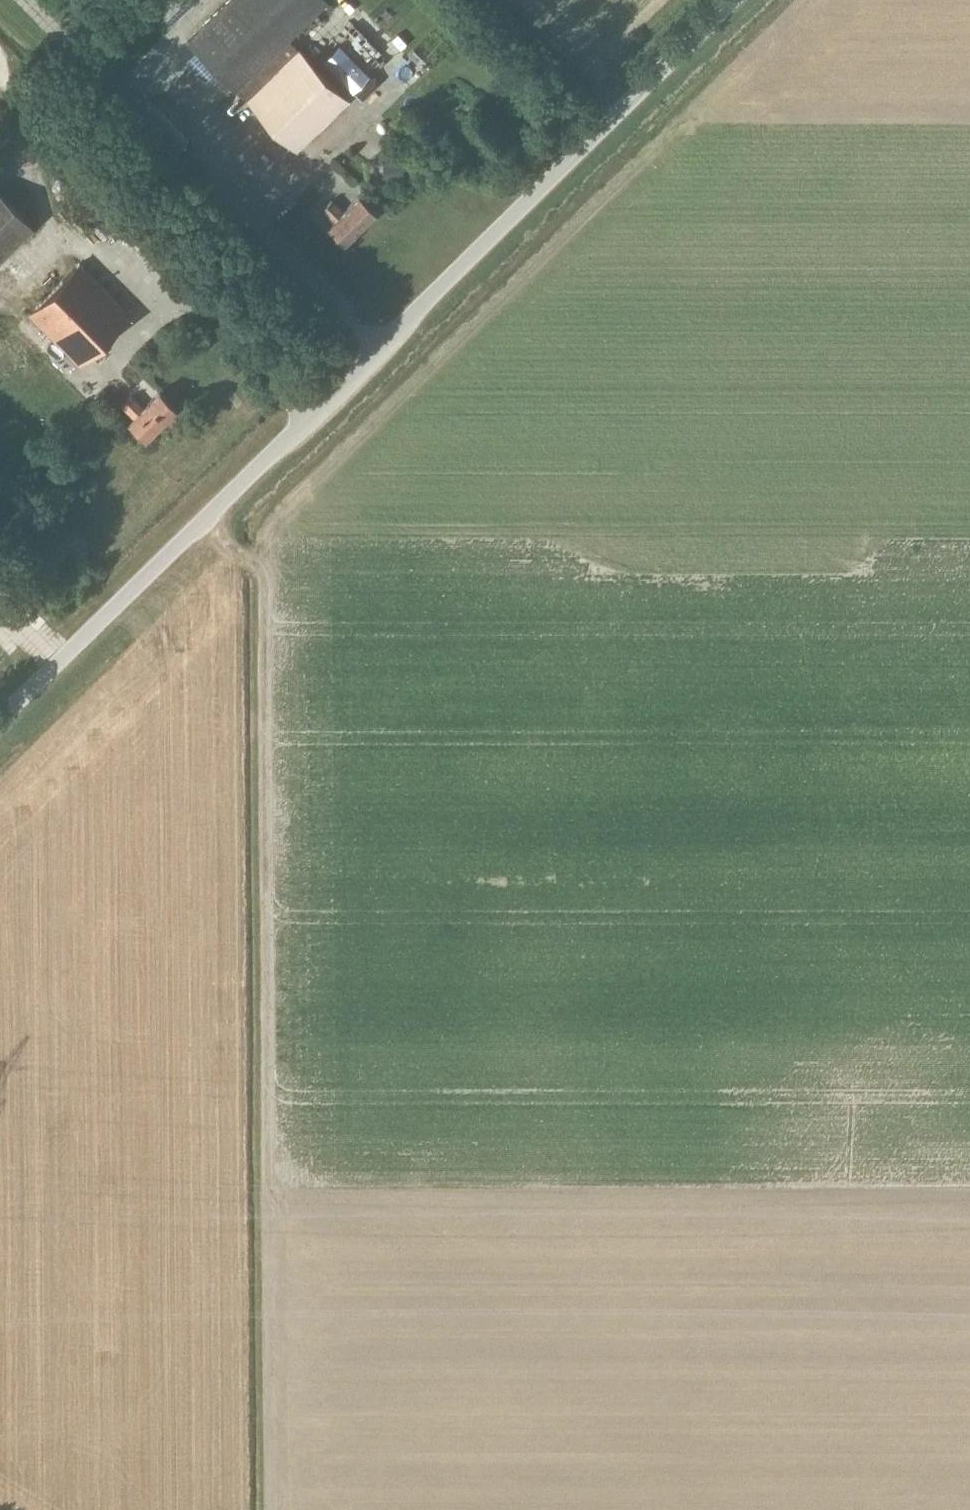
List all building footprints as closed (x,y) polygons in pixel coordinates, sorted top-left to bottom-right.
[(288,38),(327,0),(227,0),(187,40),(236,89),(288,38)] [(339,45),(323,60),(351,89),(367,74),(339,45)] [(298,49),(247,98),(296,149),(347,100),(298,49)] [(32,226),(0,194),(0,258),(32,226)] [(344,242),(375,212),(359,195),(342,211),(331,199),(322,208),(333,220),(327,225),(344,242)] [(216,226),(220,222),(213,215),(209,219),(216,226)] [(78,363),(129,314),(79,263),(28,312),(78,363)] [(145,439),(176,407),(159,391),(143,407),(131,396),(122,405),(134,417),(128,422),(145,439)]
